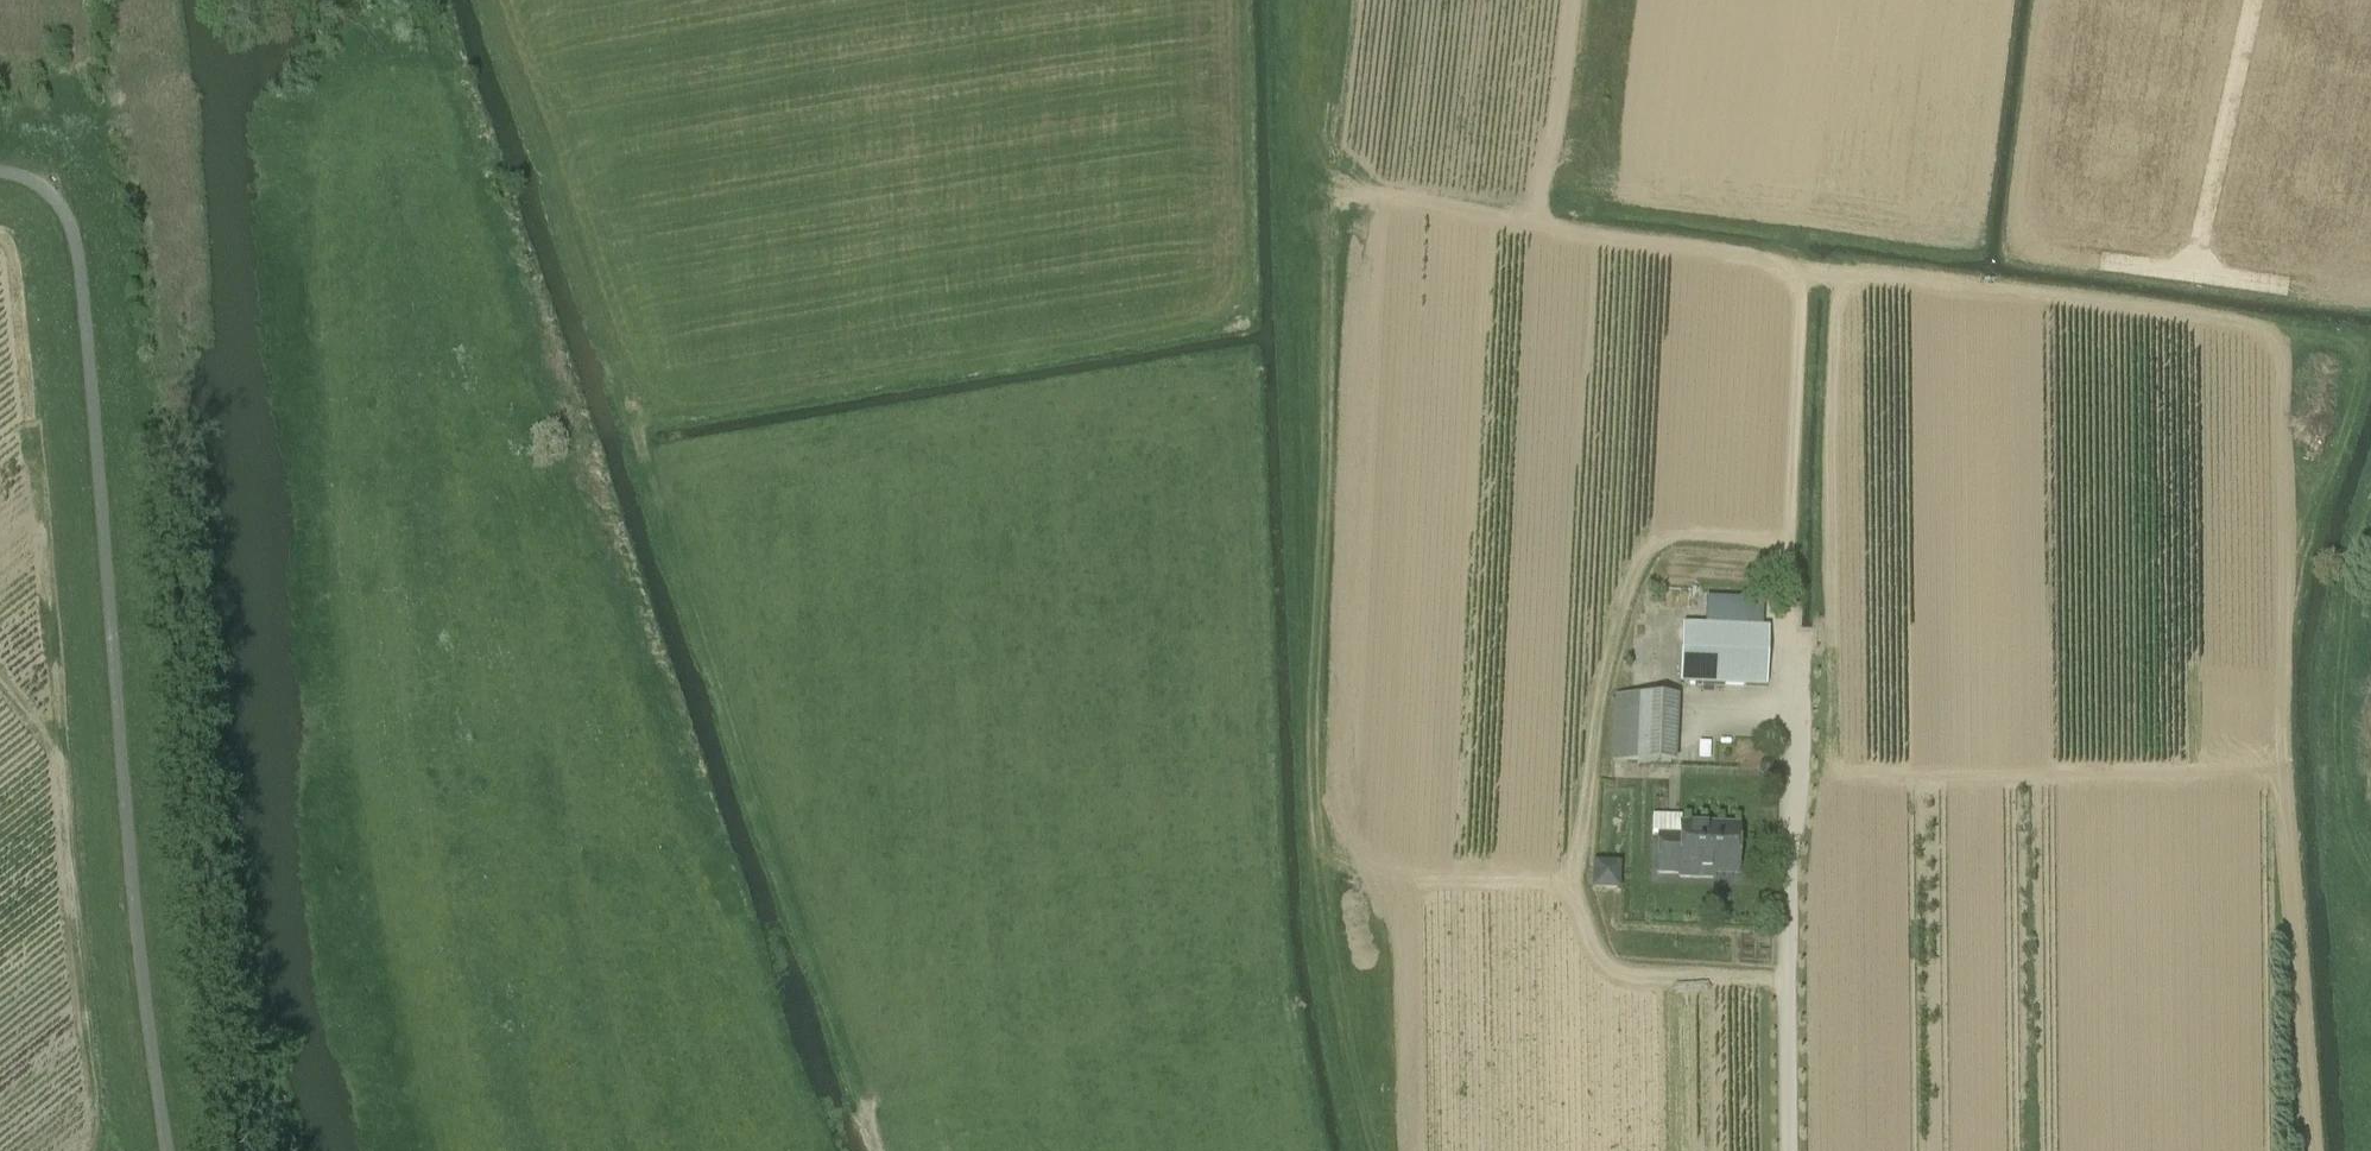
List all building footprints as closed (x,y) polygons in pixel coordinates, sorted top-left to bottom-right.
[(1769,628),(1682,625),(1680,686),(1767,688),(1769,628)] [(1614,695),(1612,762),(1673,764),(1675,696),(1614,695)] [(1739,828),(1681,829),(1681,817),(1653,817),(1653,837),(1659,837),(1659,876),(1682,876),(1682,879),(1704,879),(1704,872),(1739,872),(1739,828)] [(1620,891),(1621,863),(1592,862),(1591,890),(1620,891)]
